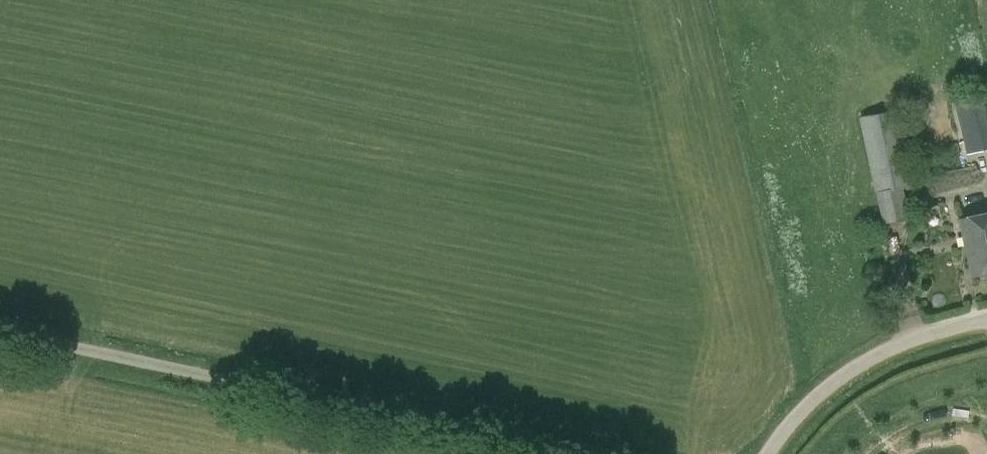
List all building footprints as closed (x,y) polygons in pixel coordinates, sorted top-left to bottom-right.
[(966,154),(986,149),(986,93),(954,101),(966,154)] [(859,117),(882,224),(909,218),(902,187),(912,185),(895,109),(859,117)] [(976,166),(927,175),(930,192),(979,183),(976,166)] [(959,218),(972,277),(986,274),(986,212),(959,218)]
